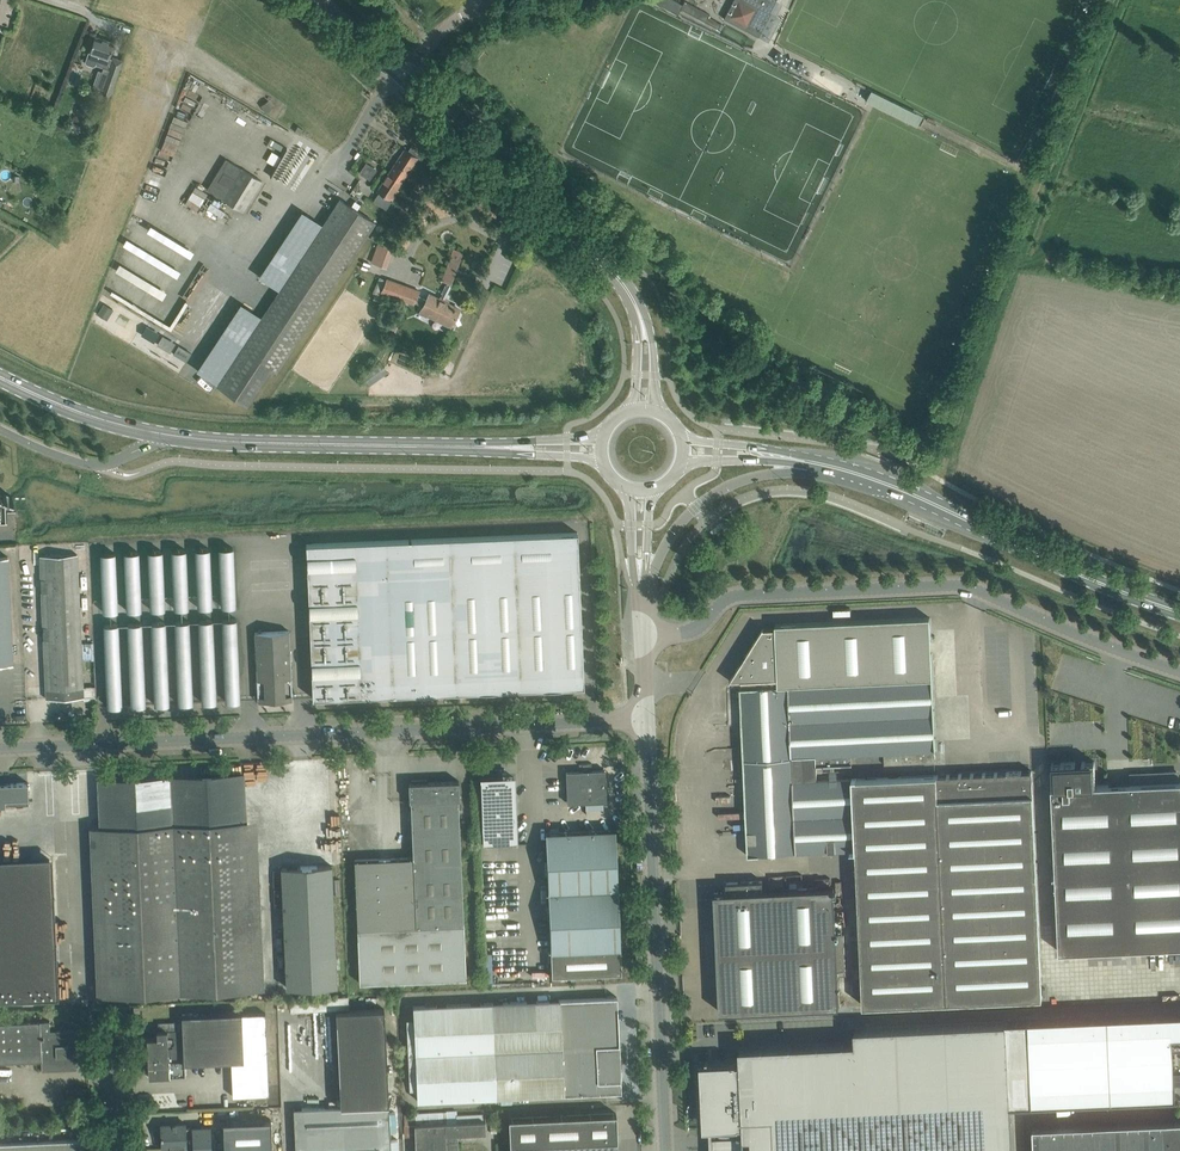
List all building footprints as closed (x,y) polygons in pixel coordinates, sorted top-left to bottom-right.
[(675,0),(657,0),(656,2),(678,14),(681,8),(718,28),(721,24),(708,17),(710,14),(684,1),(682,4),(675,0)] [(724,18),(758,36),(768,42),(781,18),(771,13),(771,12),(770,12),(776,0),(734,0),(724,18)] [(88,52),(85,61),(86,64),(93,66),(96,64),(103,67),(110,69),(109,71),(102,92),(110,95),(117,74),(122,61),(114,58),(113,58),(113,59),(109,57),(114,42),(95,36),(90,51),(88,52)] [(805,80),(818,86),(822,77),(809,71),(805,80)] [(171,162),(186,121),(172,117),(157,157),(171,162)] [(68,131),(77,135),(81,126),(72,122),(68,131)] [(298,126),(294,131),(300,135),(303,129),(298,126)] [(391,169),(404,178),(418,157),(420,159),(424,152),(412,144),(408,150),(405,148),(391,169)] [(242,212),(260,181),(261,180),(224,158),(205,190),(242,212)] [(369,178),(376,169),(367,162),(360,171),(369,178)] [(397,188),(404,178),(391,169),(377,190),(379,192),(374,201),(386,209),(399,190),(397,188)] [(195,185),(185,202),(198,210),(208,192),(195,185)] [(347,264),(353,254),(375,222),(340,199),(217,384),(246,403),(270,368),(276,372),(347,264)] [(372,232),(371,238),(375,240),(378,236),(379,236),(385,227),(382,225),(377,226),(372,232)] [(128,237),(155,253),(159,246),(132,230),(128,237)] [(396,253),(379,247),(373,266),(389,272),(396,253)] [(453,248),(441,280),(451,284),(463,252),(453,248)] [(166,251),(163,257),(175,264),(179,258),(166,251)] [(386,280),(381,292),(414,304),(414,302),(423,306),(420,313),(426,316),(427,315),(431,318),(433,314),(452,323),(450,327),(459,309),(448,303),(439,299),(429,294),(426,300),(417,295),(419,291),(387,279),(386,280)] [(104,303),(100,310),(110,316),(114,309),(104,303)] [(367,374),(364,376),(368,382),(380,372),(373,363),(364,370),(367,374)] [(584,686),(577,532),(306,544),(313,698),(584,686)] [(236,606),(233,546),(218,546),(221,607),(236,606)] [(195,548),(197,607),(212,607),(210,547),(195,548)] [(189,608),(186,548),(171,549),(174,609),(189,608)] [(164,609),(163,549),(148,550),(150,609),(164,609)] [(124,551),(126,610),(141,610),(139,550),(124,551)] [(118,611),(116,551),(101,552),(103,612),(118,611)] [(77,554),(40,555),(47,699),(84,697),(81,643),(78,579),(77,554)] [(8,556),(0,557),(0,665),(13,664),(8,556)] [(853,779),(817,780),(817,766),(852,764),(852,755),(884,753),(885,764),(935,762),(935,751),(932,678),(930,617),(775,624),(776,628),(764,628),(764,627),(730,681),(731,681),(742,680),(742,688),(741,688),(748,855),(856,850),(853,779)] [(201,702),(216,702),(214,618),(198,619),(201,702)] [(225,701),(240,701),(237,618),(222,619),(225,701)] [(175,620),(178,703),(193,703),(190,620),(175,620)] [(145,705),(143,621),(128,622),(130,705),(145,705)] [(151,621),(154,705),(169,704),(166,621),(151,621)] [(107,706),(122,706),(119,623),(104,623),(107,706)] [(266,700),(266,702),(275,701),(274,700),(292,699),(290,659),(291,659),(291,651),(289,651),(288,630),(255,632),(256,653),(254,653),(254,661),(256,661),(257,682),(256,682),(256,690),(258,690),(258,701),(266,700)] [(1177,781),(1176,771),(1141,772),(1142,783),(1130,783),(1131,794),(1109,795),(1109,784),(1096,785),(1095,761),(1082,762),(1082,764),(1076,764),(1075,762),(1052,763),(1053,787),(1051,787),(1059,952),(1179,946),(1179,781),(1177,781)] [(190,765),(190,773),(216,772),(215,764),(190,765)] [(605,769),(566,771),(567,803),(585,802),(589,802),(598,802),(603,802),(607,802),(605,769)] [(853,779),(856,850),(863,1005),(1042,997),(1032,771),(853,779)] [(109,997),(266,990),(264,959),(261,960),(261,942),(264,940),(263,912),(249,912),(243,774),(243,773),(242,773),(172,777),(172,776),(170,776),(170,777),(100,780),(100,779),(99,779),(99,781),(101,827),(91,827),(92,856),(95,858),(103,858),(109,997)] [(516,841),(513,776),(482,778),(481,776),(480,776),(480,779),(482,844),(504,843),(516,843),(518,843),(518,842),(516,841)] [(466,977),(458,799),(460,799),(459,781),(409,783),(409,801),(410,801),(413,857),(354,859),(359,982),(466,977)] [(29,804),(29,802),(26,803),(26,798),(29,798),(28,782),(27,782),(27,783),(0,784),(0,805),(29,804)] [(546,833),(551,951),(552,976),(621,973),(615,830),(546,833)] [(57,963),(52,853),(0,856),(0,965),(57,963)] [(287,987),(337,985),(332,865),(281,867),(287,987)] [(714,893),(720,1012),(839,1006),(837,971),(845,970),(844,935),(836,935),(833,887),(763,890),(762,881),(726,883),(727,892),(714,893)] [(0,965),(0,999),(58,997),(57,963),(0,965)] [(335,997),(335,998),(336,1009),(349,1008),(348,996),(335,997)] [(417,1101),(621,1091),(617,997),(491,1003),(494,1050),(415,1053),(417,1101)] [(290,999),(291,1011),(328,1009),(328,998),(300,1000),(299,998),(290,999)] [(415,1053),(494,1050),(491,1003),(413,1006),(415,1053)] [(294,1108),(295,1150),(391,1150),(390,1130),(396,1130),(395,1111),(389,1111),(384,1009),(336,1011),(340,1106),(294,1108)] [(149,1077),(170,1076),(185,1075),(185,1063),(231,1061),(233,1096),(269,1094),(265,1012),(241,1013),(241,1012),(182,1015),(182,1029),(157,1031),(157,1038),(147,1038),(149,1077)] [(1007,1022),(1010,1104),(1176,1096),(1175,1082),(1179,1082),(1179,1012),(1131,1014),(1029,1019),(1029,1021),(1007,1022)] [(0,1023),(0,1063),(43,1062),(41,1021),(0,1023)] [(77,1069),(76,1049),(75,1029),(50,1031),(50,1021),(41,1021),(43,1062),(43,1070),(77,1069)] [(701,1063),(702,1101),(704,1128),(709,1128),(710,1132),(712,1131),(712,1128),(717,1127),(739,1126),(739,1125),(743,1125),(744,1139),(744,1146),(744,1150),(1013,1150),(1010,1104),(1007,1022),(854,1029),(855,1042),(739,1048),(740,1062),(736,1063),(736,1061),(709,1063),(708,1059),(706,1059),(706,1063),(701,1063)] [(68,1105),(80,1105),(79,1089),(68,1090),(68,1105)] [(458,1134),(486,1132),(485,1121),(483,1121),(483,1113),(458,1114),(457,1110),(404,1113),(404,1124),(404,1136),(415,1136),(416,1150),(459,1150),(458,1134)] [(617,1139),(616,1113),(509,1118),(510,1150),(618,1150),(617,1139)] [(223,1120),(223,1131),(224,1150),(272,1150),(271,1119),(271,1118),(233,1120),(223,1120)] [(1033,1127),(1034,1150),(1179,1150),(1179,1120),(1033,1127)] [(161,1124),(162,1148),(186,1147),(186,1150),(194,1150),(193,1145),(192,1127),(186,1128),(185,1123),(161,1124)] [(192,1127),(193,1145),(194,1150),(211,1150),(210,1127),(192,1127)] [(0,1142),(0,1150),(81,1150),(80,1139),(0,1142)]
